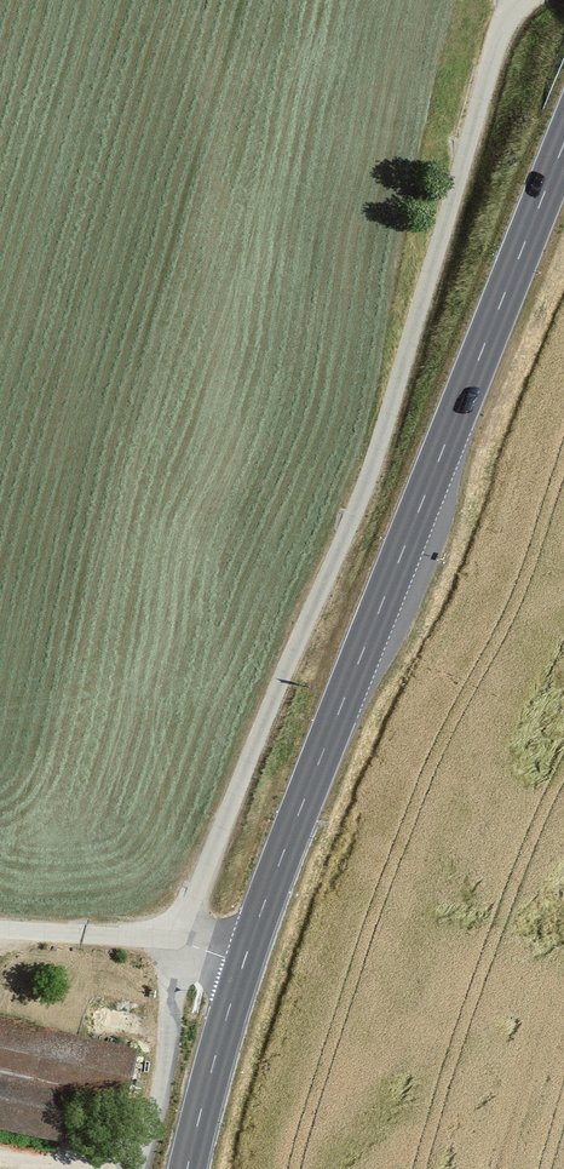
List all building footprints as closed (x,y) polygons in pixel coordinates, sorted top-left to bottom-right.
[(0,1019),(0,1126),(61,1140),(73,1088),(126,1100),(137,1050),(0,1019)]
